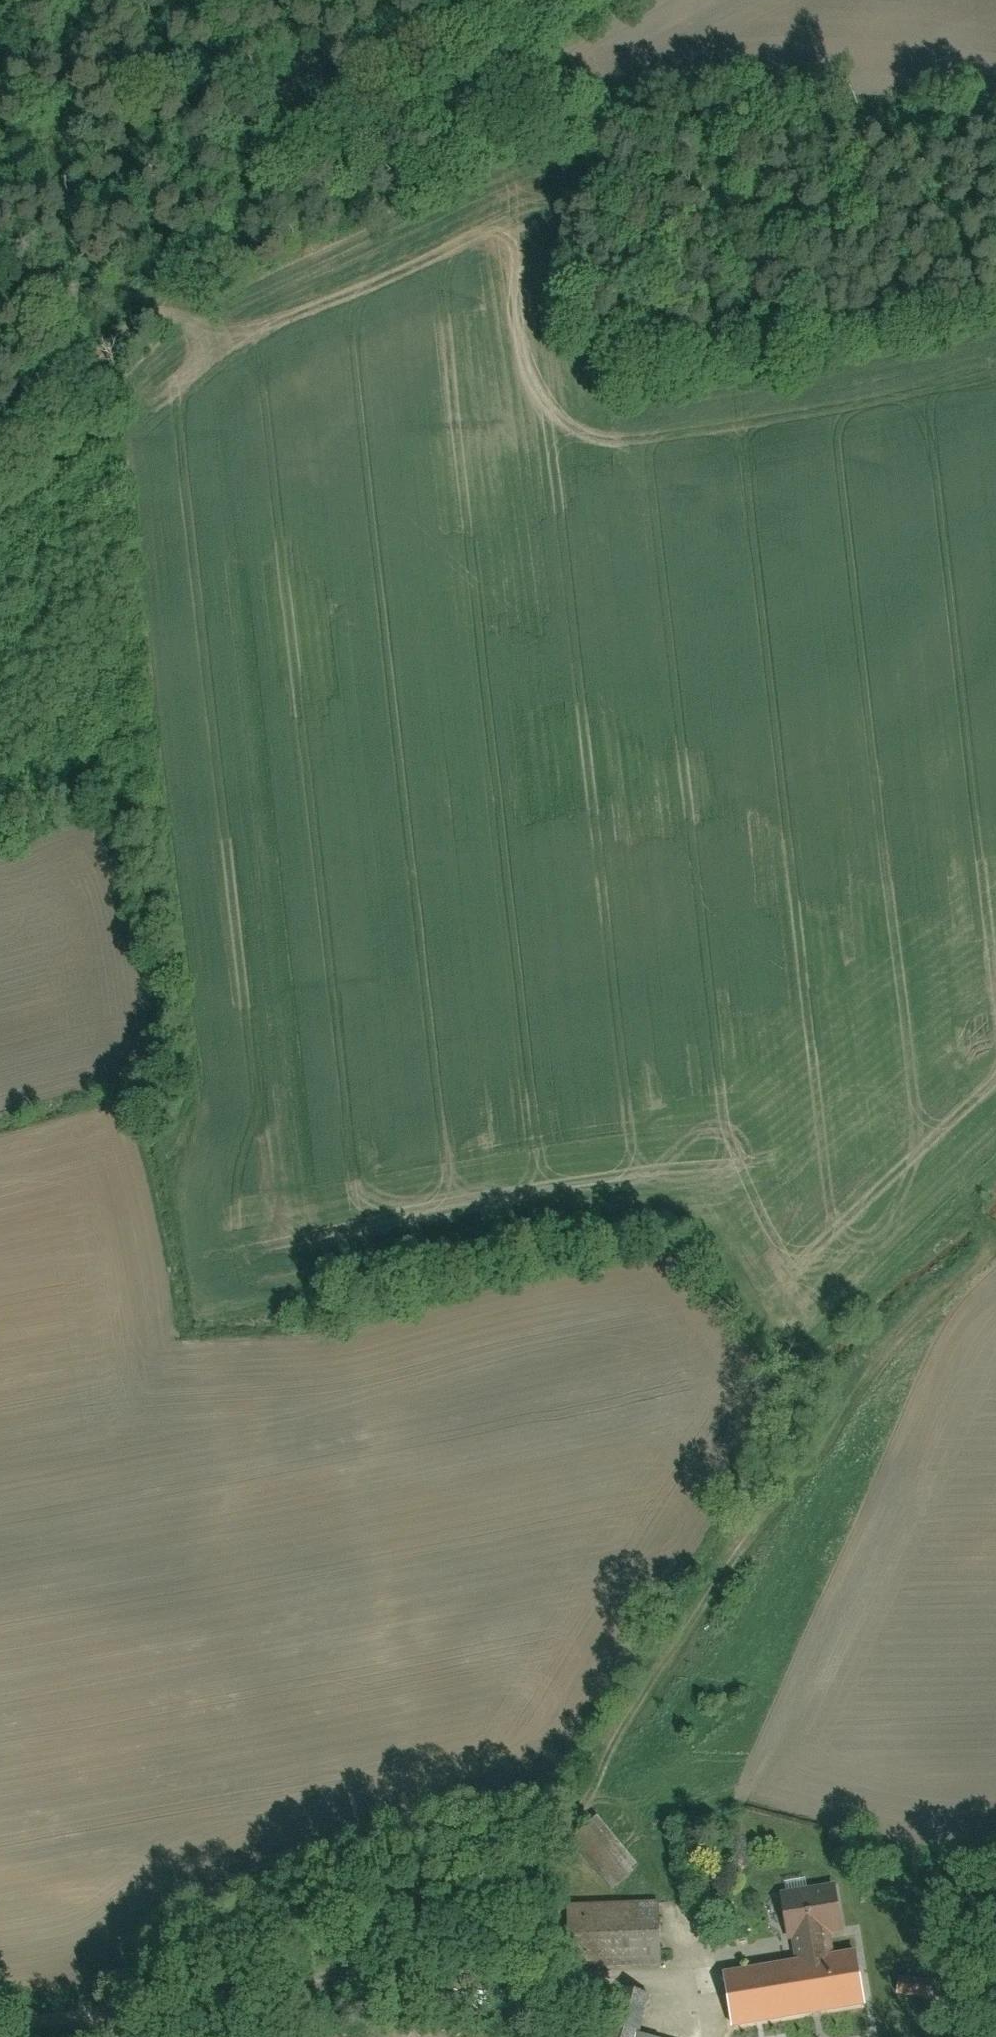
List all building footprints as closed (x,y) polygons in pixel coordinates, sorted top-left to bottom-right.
[(609,1810),(586,1830),(624,1872),(647,1853),(609,1810)] [(828,1955),(824,1931),(845,1928),(839,1886),(780,1894),(786,1935),(796,1934),(799,1959),(722,1970),(730,2028),(870,2009),(862,1950),(828,1955)] [(575,1900),(576,1957),(663,1955),(662,1898),(575,1900)] [(900,1989),(896,2027),(939,2032),(943,1993),(900,1989)] [(608,2036),(638,2036),(642,2015),(614,2009),(608,2036)]
